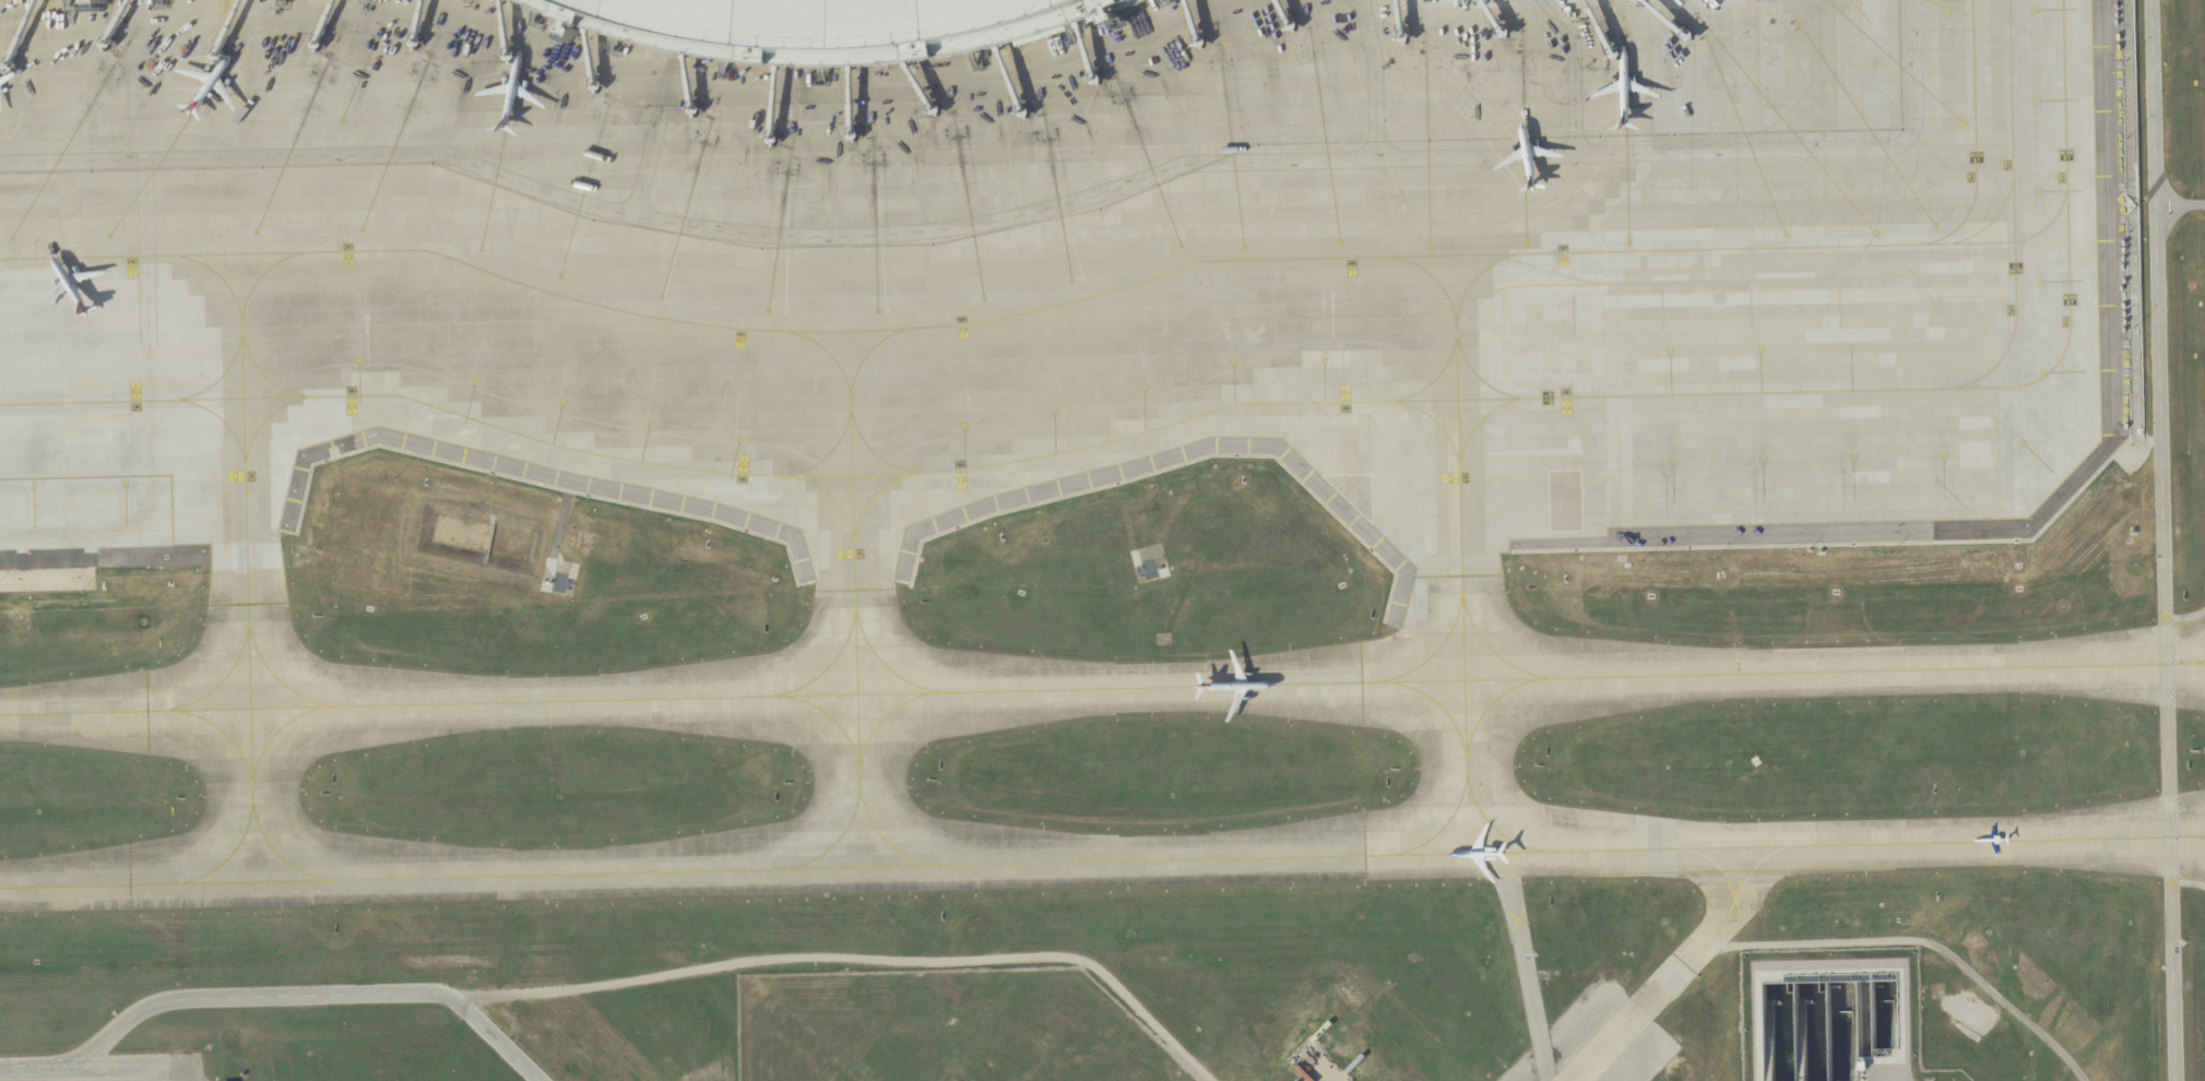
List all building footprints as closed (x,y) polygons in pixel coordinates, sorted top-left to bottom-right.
[(13,29),(1119,7),(1119,0),(13,0),(13,29)] [(520,5),(550,19),(600,35),(648,47),(681,55),(687,55),(723,60),(769,67),(817,66),(873,64),(910,61),(947,55),(996,45),(1039,33),(1072,23),(1084,20),(1126,0),(512,0),(520,5)] [(1869,1061),(1869,1080),(1753,1080),(1750,975),(1767,966),(1901,962),(1904,1060),(1869,1061)]
